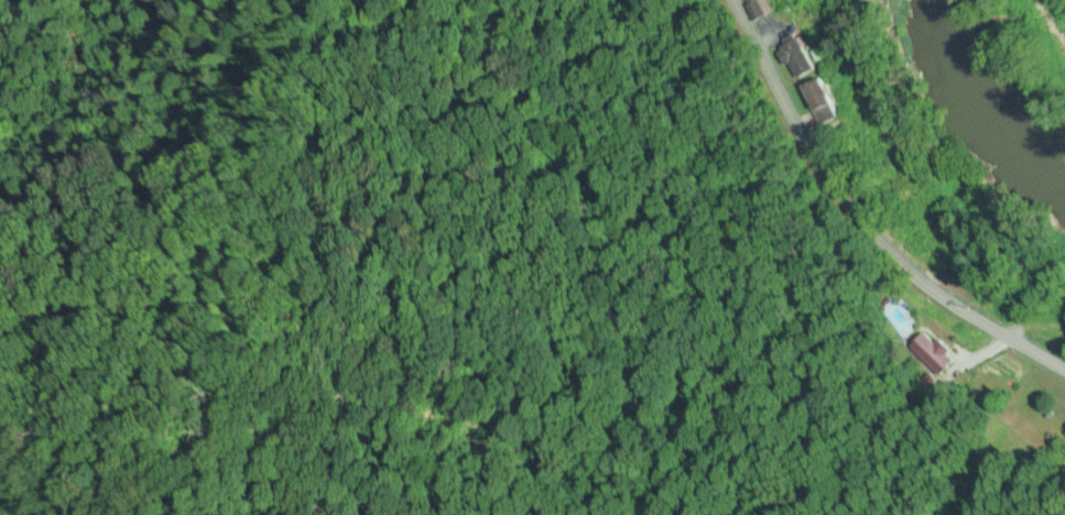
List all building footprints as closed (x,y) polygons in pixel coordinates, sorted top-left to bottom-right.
[(808,48),(800,37),(786,46),(794,58),(808,48)]
